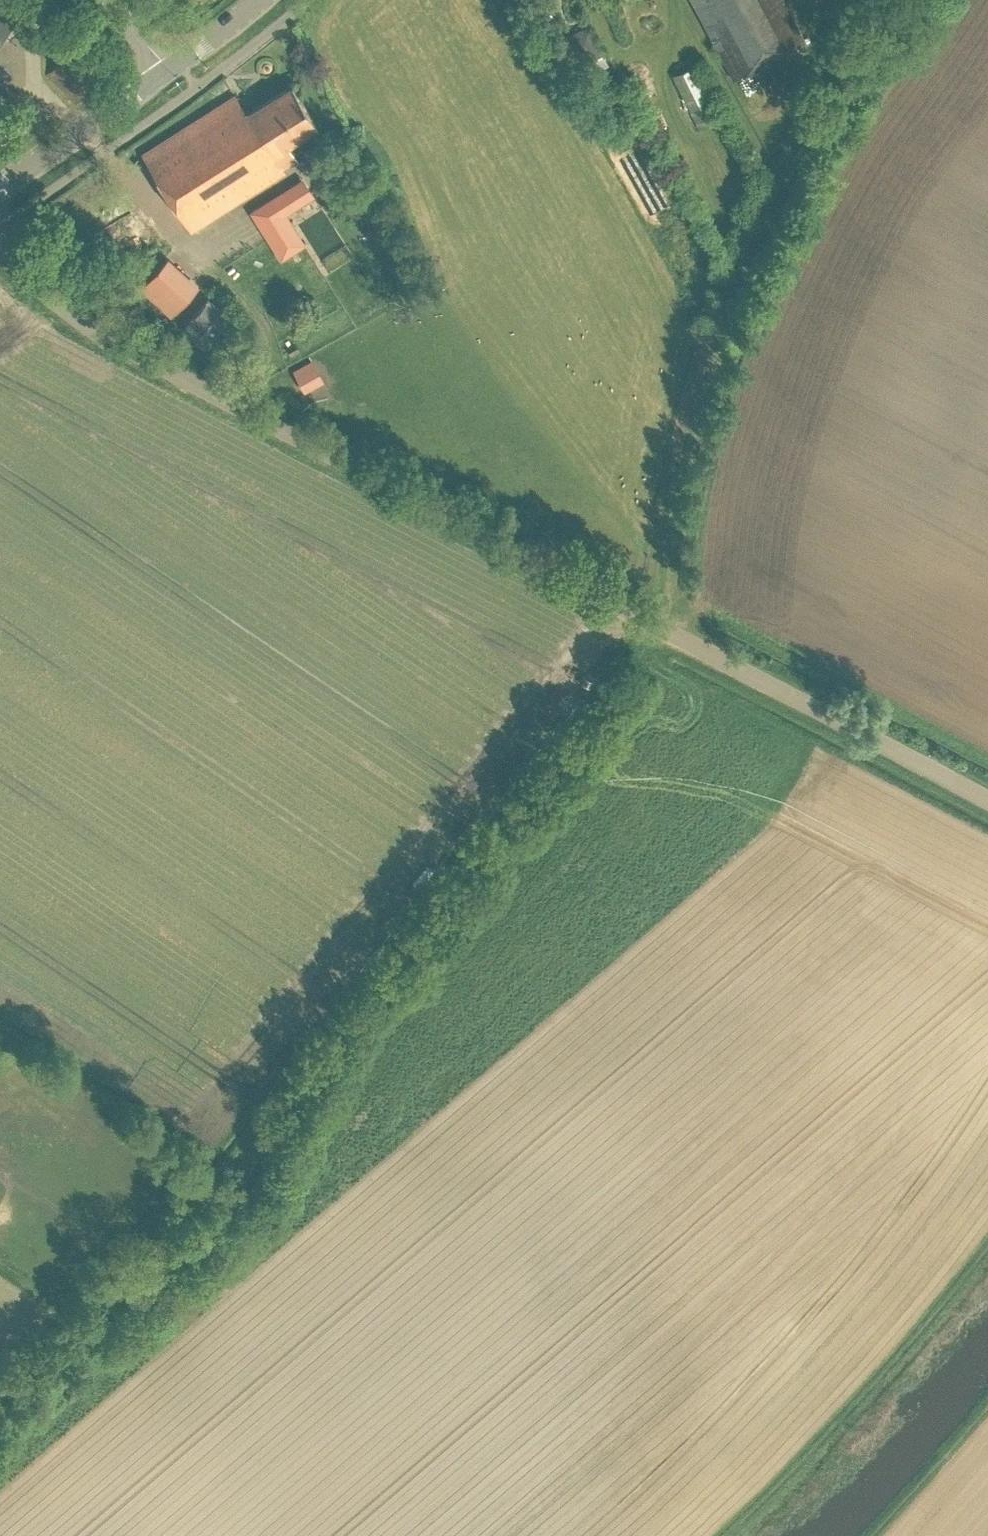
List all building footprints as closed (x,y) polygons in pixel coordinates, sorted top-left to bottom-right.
[(26,5),(21,0),(0,0),(0,34),(26,5)] [(734,78),(804,40),(782,0),(692,0),(734,78)] [(590,24),(563,36),(574,59),(582,55),(587,65),(605,57),(590,24)] [(48,72),(76,101),(98,79),(71,50),(48,72)] [(674,73),(698,126),(721,115),(697,63),(674,73)] [(299,154),(290,140),(319,122),(294,83),(250,111),(239,93),(144,154),(193,229),(286,169),(284,166),(299,154)] [(314,195),(311,191),(301,176),(279,191),(249,210),(280,259),(305,243),(286,213),(314,195)] [(170,256),(142,287),(174,316),(202,285),(170,256)] [(210,297),(186,327),(209,345),(232,314),(210,297)] [(239,332),(232,327),(225,336),(232,341),(239,332)] [(293,368),(305,391),(326,380),(315,357),(293,368)]
